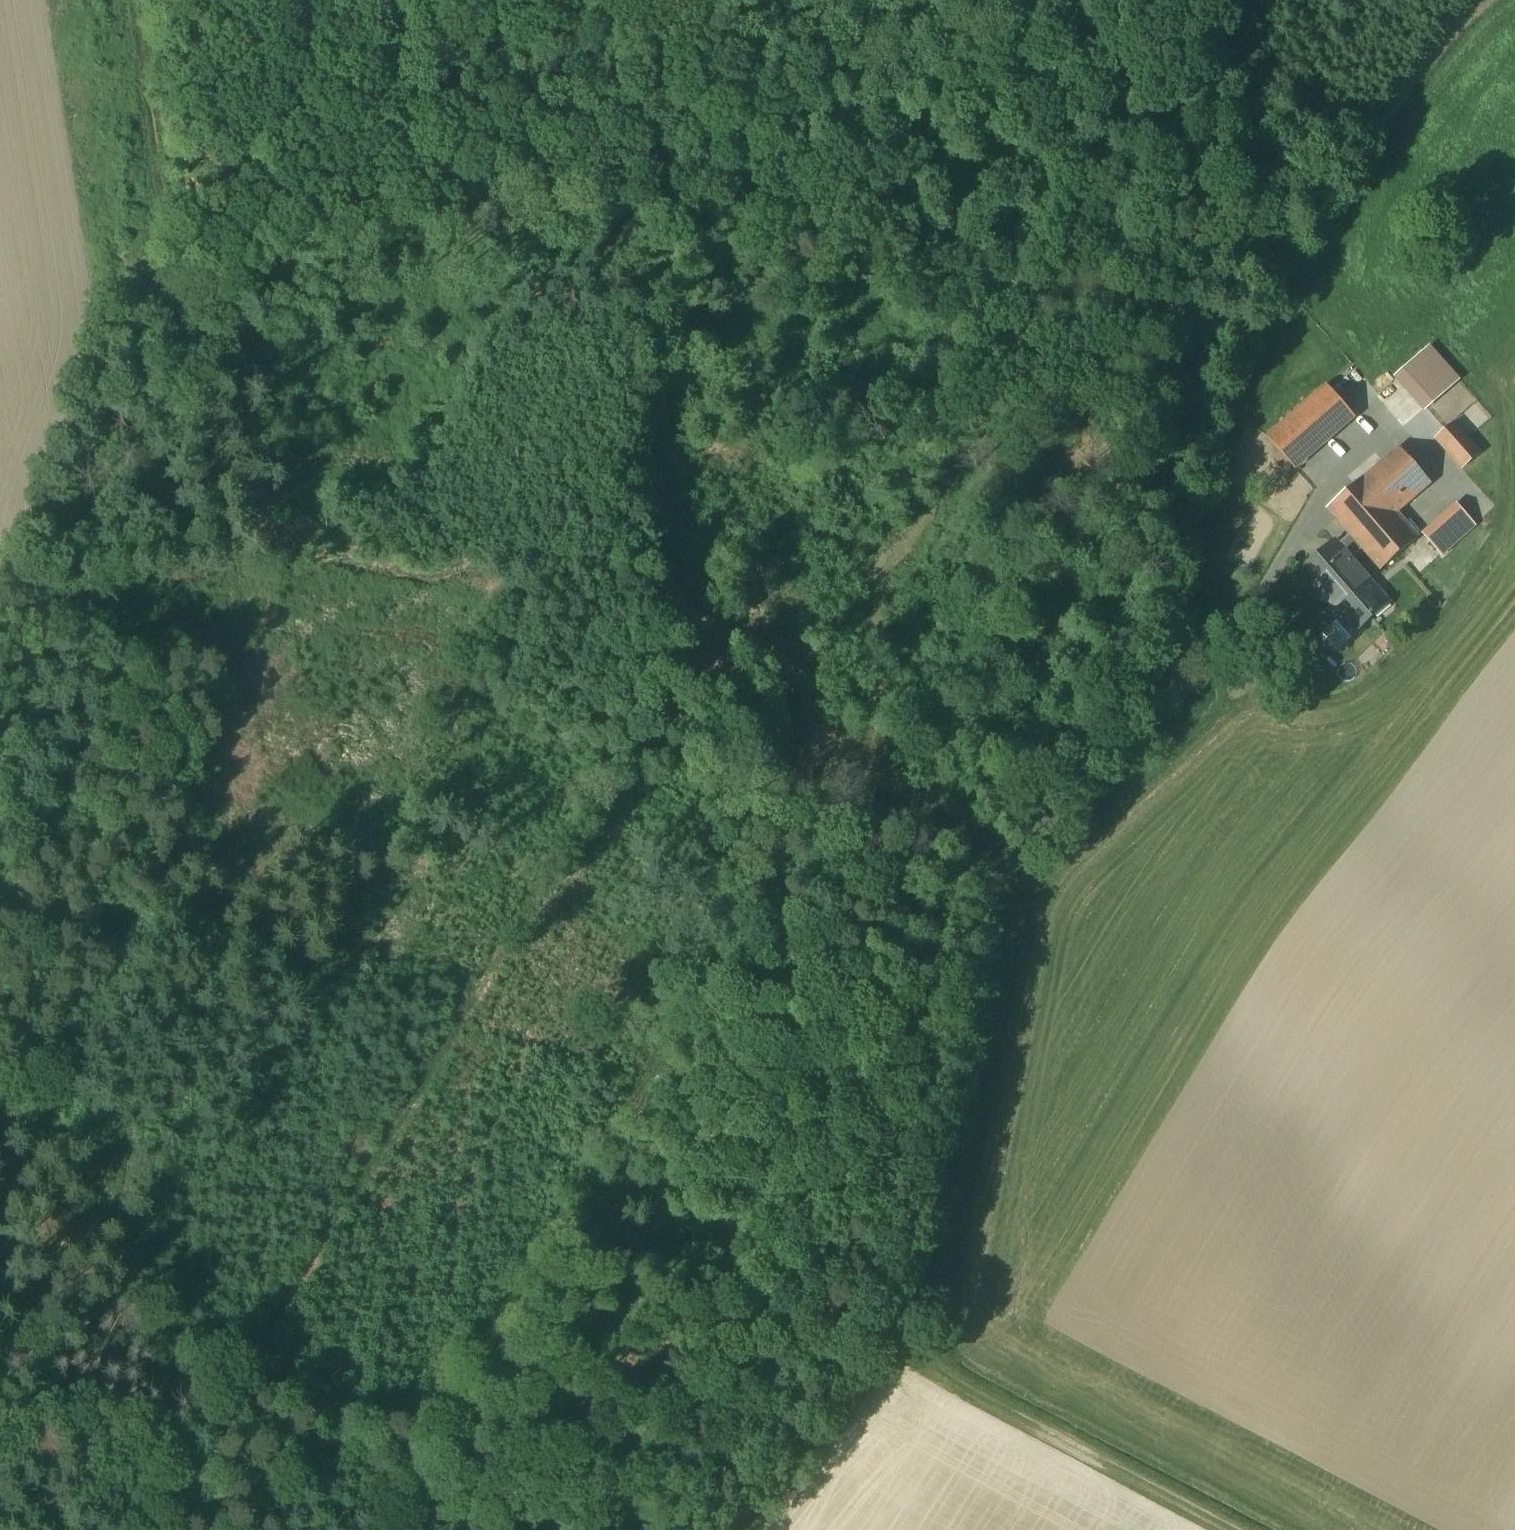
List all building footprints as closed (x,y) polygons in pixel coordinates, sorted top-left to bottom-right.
[(1423,343),(1387,377),(1418,411),(1455,377),(1423,343)] [(1354,417),(1328,386),(1268,439),(1295,469),(1354,417)] [(1454,423),(1436,438),(1463,469),(1480,453),(1454,423)] [(1364,548),(1382,568),(1417,537),(1397,514),(1430,484),(1398,447),(1329,508),(1352,534),(1364,548)] [(1364,548),(1352,534),(1338,545),(1336,542),(1302,571),(1334,609),(1328,613),(1349,637),(1374,615),(1377,618),(1391,606),(1351,559),(1364,548)]
